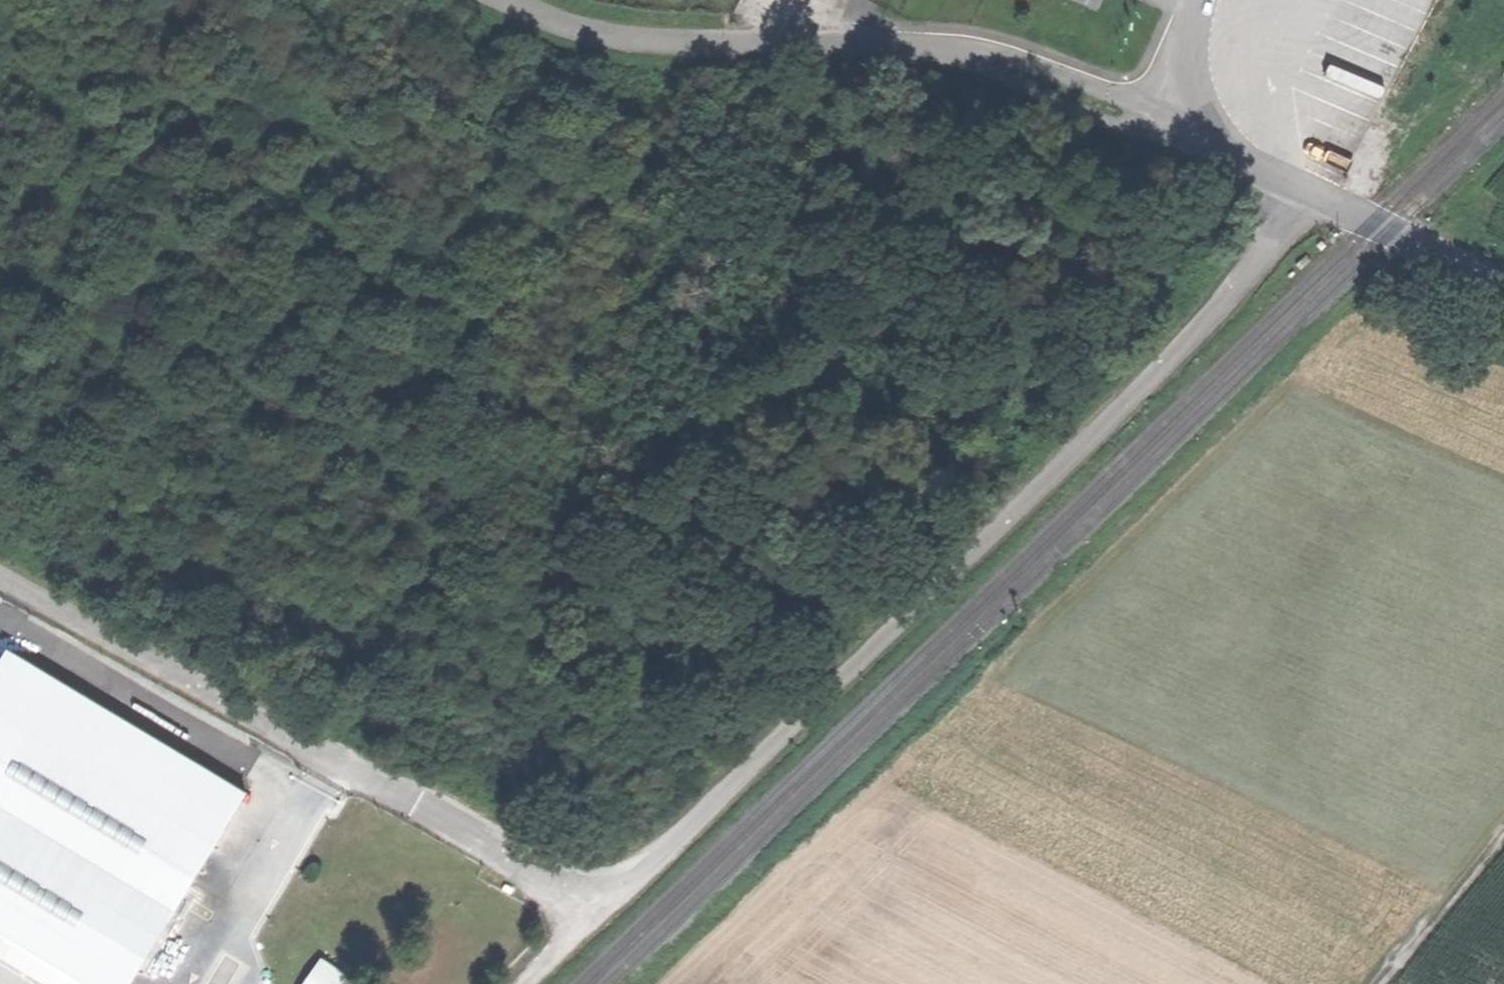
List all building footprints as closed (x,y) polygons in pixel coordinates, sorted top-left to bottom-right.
[(180,908),(251,790),(217,770),(123,714),(12,649),(0,670),(0,951),(6,955),(54,983),(134,983),(180,908)] [(130,702),(123,714),(217,770),(225,758),(130,702)] [(6,955),(0,964),(0,966),(30,983),(54,983),(6,955)]
